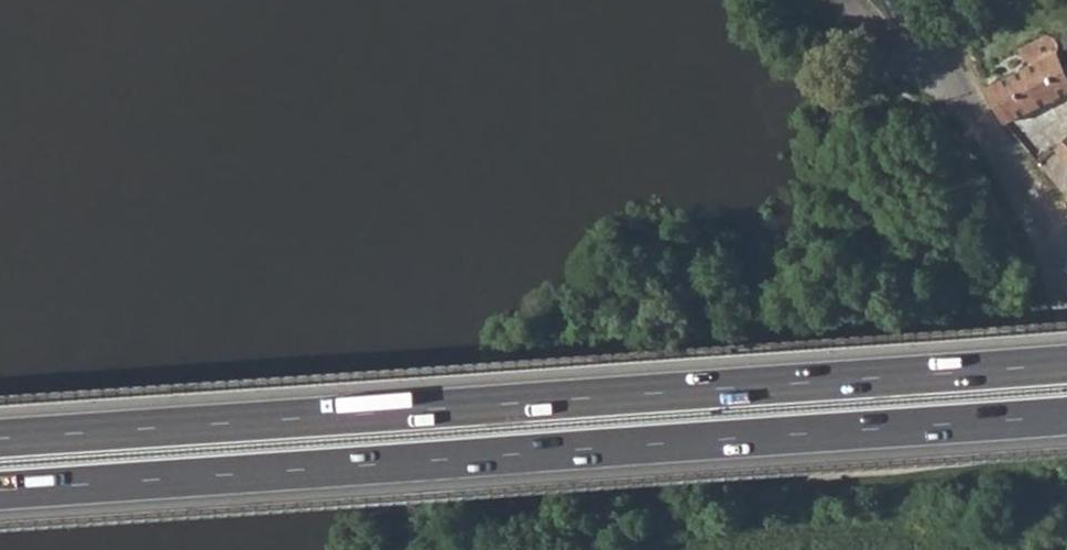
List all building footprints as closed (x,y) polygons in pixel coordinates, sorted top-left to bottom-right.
[(1066,93),(1066,70),(1058,51),(1058,41),(1051,36),(1046,36),(1021,49),(1029,66),(986,87),(1004,123),(1066,93)] [(1054,149),(1066,162),(1066,136),(1054,149)]
